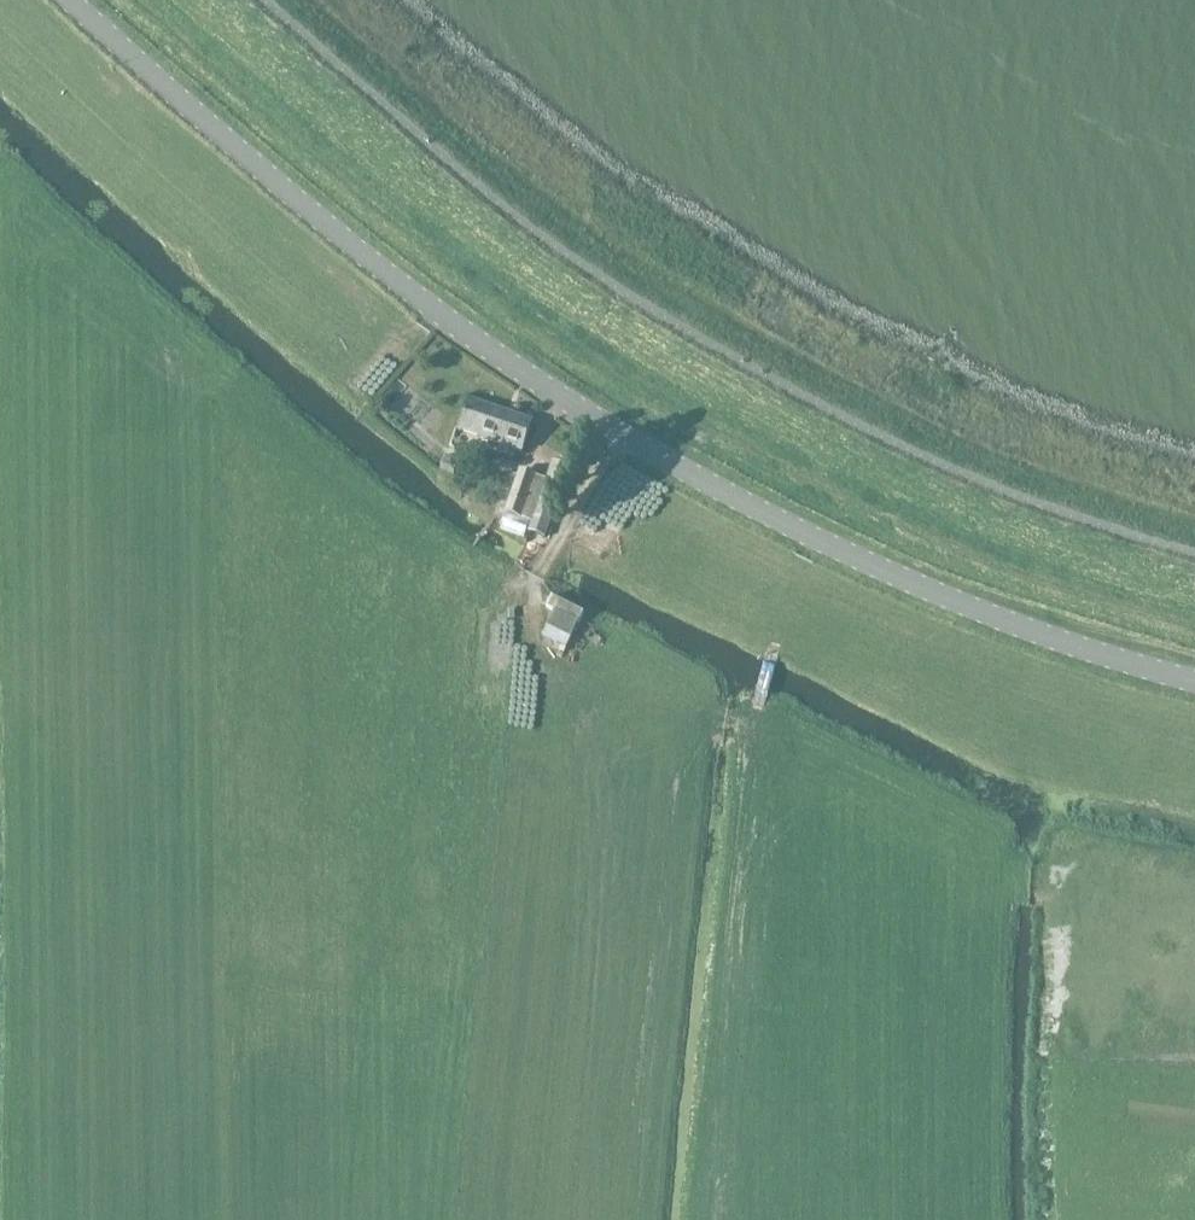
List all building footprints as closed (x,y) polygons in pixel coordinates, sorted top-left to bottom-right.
[(521,452),(532,422),(470,401),(459,432),(521,452)] [(546,481),(520,471),(505,513),(506,514),(500,529),(524,537),(530,521),(531,522),(528,532),(544,537),(569,467),(553,462),(546,481)] [(613,527),(625,508),(610,499),(599,518),(613,527)] [(541,644),(568,656),(583,621),(556,609),(541,644)]
